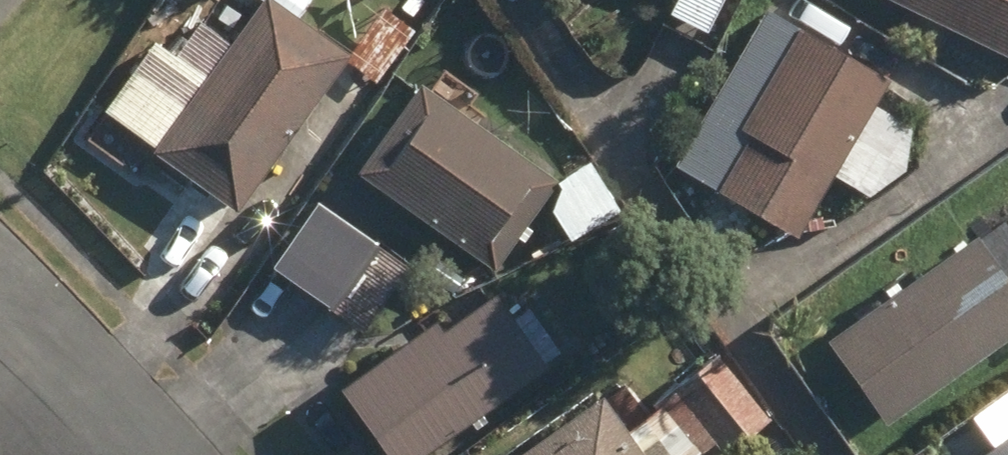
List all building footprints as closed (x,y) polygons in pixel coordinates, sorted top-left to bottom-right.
[(709,36),(727,0),(684,0),(674,18),(709,36)] [(799,242),(891,87),(840,58),(859,27),(812,0),(779,0),(768,18),(801,38),(744,136),(753,142),(721,196),(799,242)] [(1007,59),(1007,0),(884,0),(1007,59)] [(348,60),(267,2),(233,49),(202,28),(128,132),(158,153),(155,157),(237,216),(345,66),(380,88),(417,36),(383,12),(348,60)] [(360,181),(495,277),(557,188),(423,92),(360,181)] [(359,335),(406,271),(376,250),(343,225),(295,290),(328,314),(359,335)] [(885,430),(1007,347),(1007,282),(1007,283),(981,246),(829,347),(885,430)] [(512,277),(526,302),(553,287),(538,261),(512,277)] [(385,454),(437,454),(548,375),(544,368),(559,356),(529,314),(512,326),(489,291),(343,396),(385,454)] [(769,416),(716,354),(657,404),(697,450),(713,437),(725,452),(769,416)] [(605,404),(533,454),(640,454),(605,404)] [(992,454),(1007,454),(1007,444),(992,454)]
